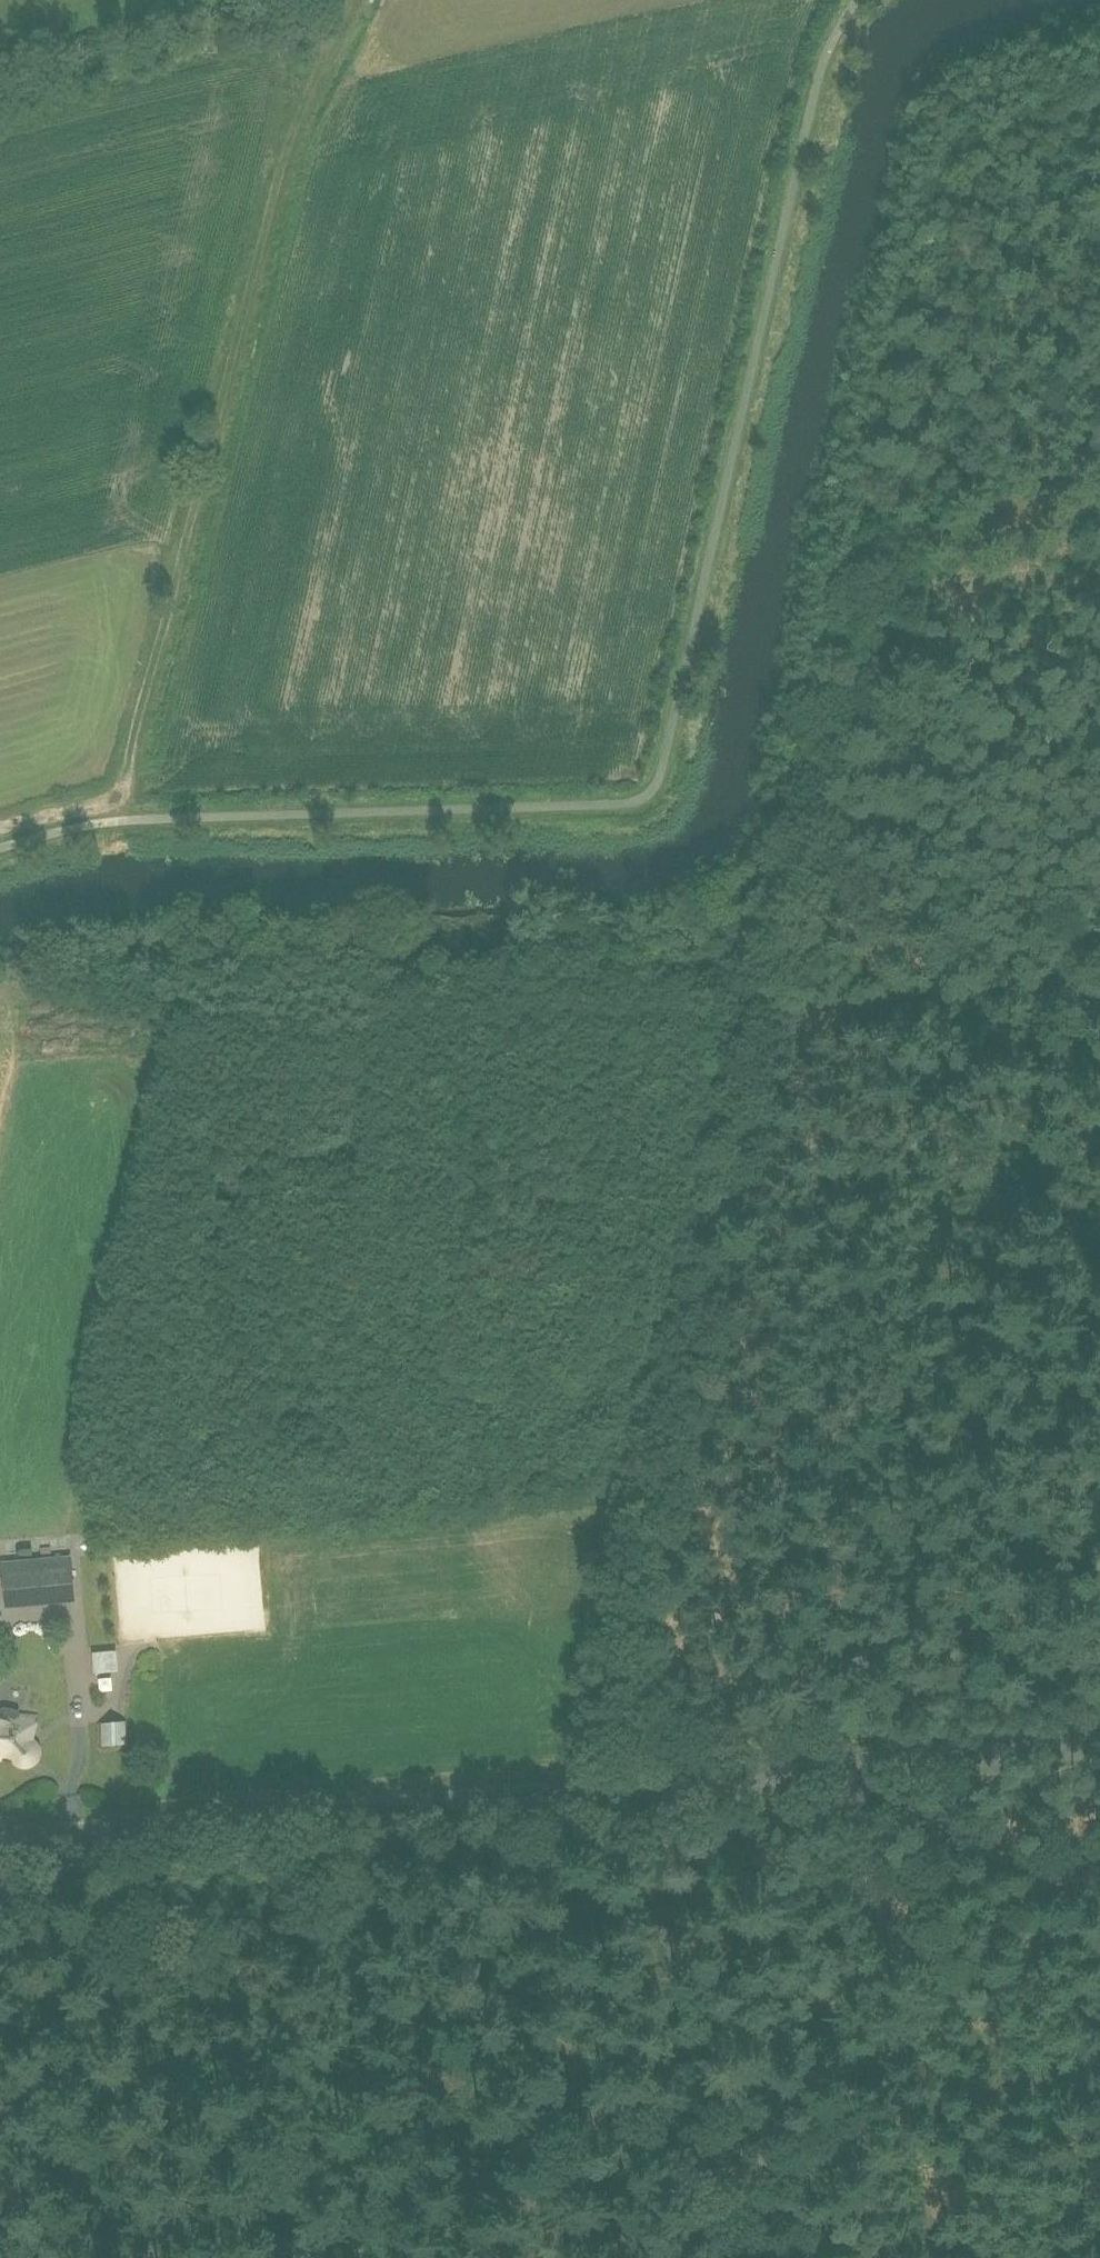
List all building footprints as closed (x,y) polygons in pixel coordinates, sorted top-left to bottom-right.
[(6,1603),(75,1597),(71,1555),(2,1561),(6,1603)] [(1,1762),(10,1762),(12,1763),(14,1765),(17,1767),(20,1769),(24,1769),(28,1769),(31,1768),(34,1767),(37,1764),(39,1761),(40,1760),(41,1756),(42,1752),(41,1749),(40,1745),(38,1742),(36,1740),(35,1738),(35,1737),(35,1736),(39,1722),(36,1722),(35,1721),(36,1719),(39,1714),(19,1713),(19,1710),(7,1707),(5,1707),(4,1708),(1,1709),(0,1709),(0,1762),(1,1762)] [(103,1745),(125,1744),(124,1722),(102,1723),(103,1745)]
